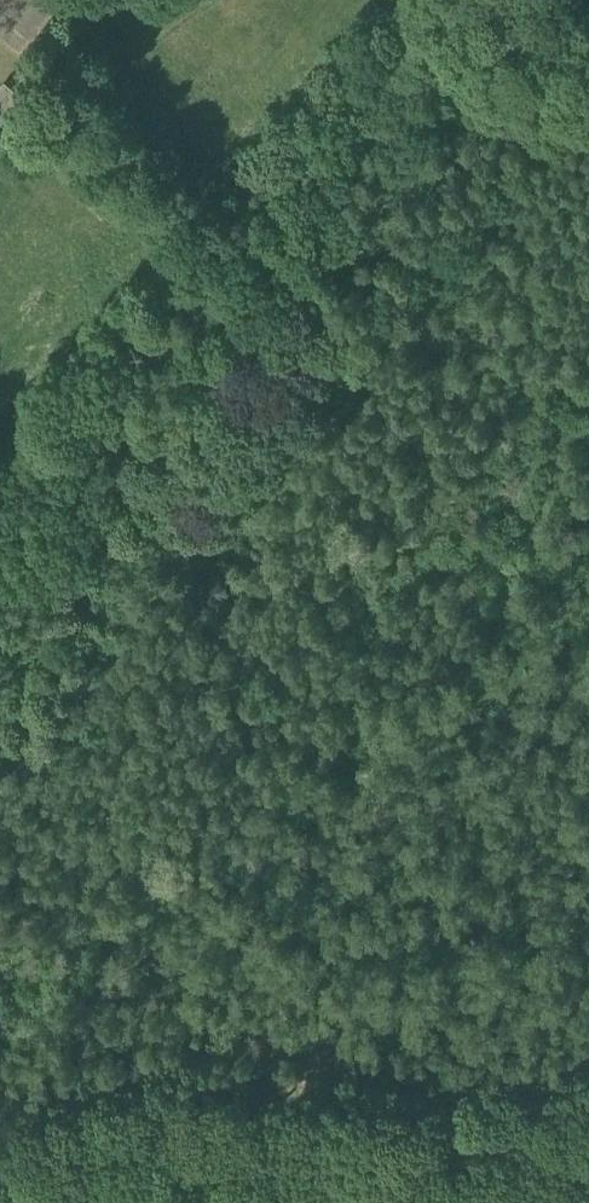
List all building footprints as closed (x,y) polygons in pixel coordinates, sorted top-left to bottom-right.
[(23,96),(4,80),(0,85),(0,122),(23,96)]
